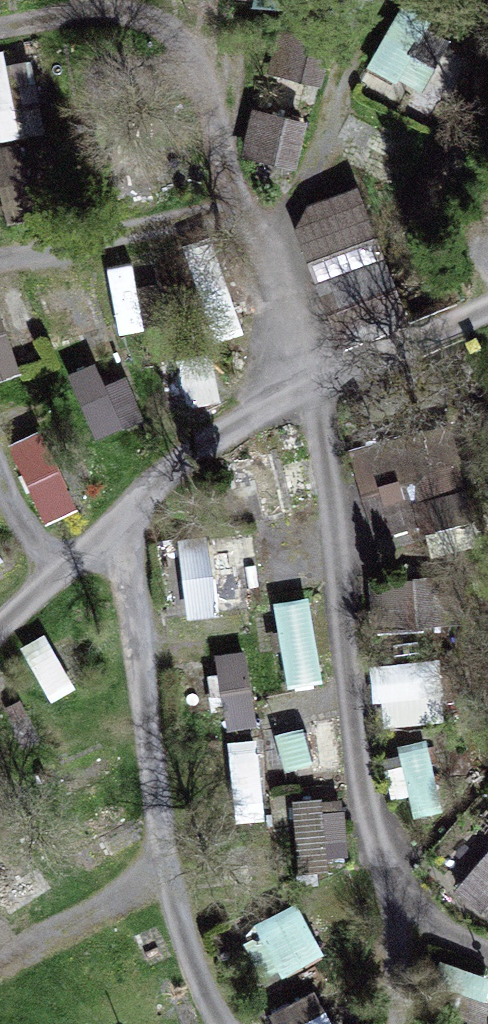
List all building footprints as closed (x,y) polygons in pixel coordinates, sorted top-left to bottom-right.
[(401,4),(372,71),(426,94),(455,27),(401,4)] [(315,82),(323,48),(279,37),(271,72),(315,82)] [(28,133),(9,48),(0,50),(0,139),(28,133)] [(295,168),(307,118),(255,106),(243,156),(295,168)] [(403,316),(350,197),(299,220),(351,339),(403,316)] [(164,324),(151,260),(107,268),(120,333),(164,324)] [(24,369),(0,308),(0,379),(24,369)] [(163,370),(167,408),(224,402),(220,364),(163,370)] [(148,416),(129,373),(100,386),(92,367),(70,376),(98,439),(148,416)] [(45,427),(10,442),(44,524),(80,509),(45,427)] [(443,435),(355,457),(370,514),(373,530),(428,516),(425,500),(458,492),(443,435)] [(182,544),(186,613),(245,610),(241,541),(182,544)] [(438,572),(372,580),(378,634),(444,626),(438,572)] [(276,606),(290,688),(326,682),(312,600),(276,606)] [(52,636),(32,643),(52,697),(72,690),(52,636)] [(222,723),(257,719),(249,648),(214,652),(222,723)] [(380,660),(379,719),(439,720),(441,661),(380,660)] [(267,726),(266,772),(339,773),(340,727),(267,726)] [(265,816),(260,739),(235,741),(240,818),(265,816)] [(394,743),(397,804),(437,802),(434,741),(394,743)] [(348,865),(345,799),(296,802),(299,868),(348,865)] [(487,910),(487,849),(458,883),(487,910)] [(245,927),(269,982),(325,958),(301,903),(245,927)] [(274,1008),(279,1023),(332,1023),(323,993),(274,1008)]
